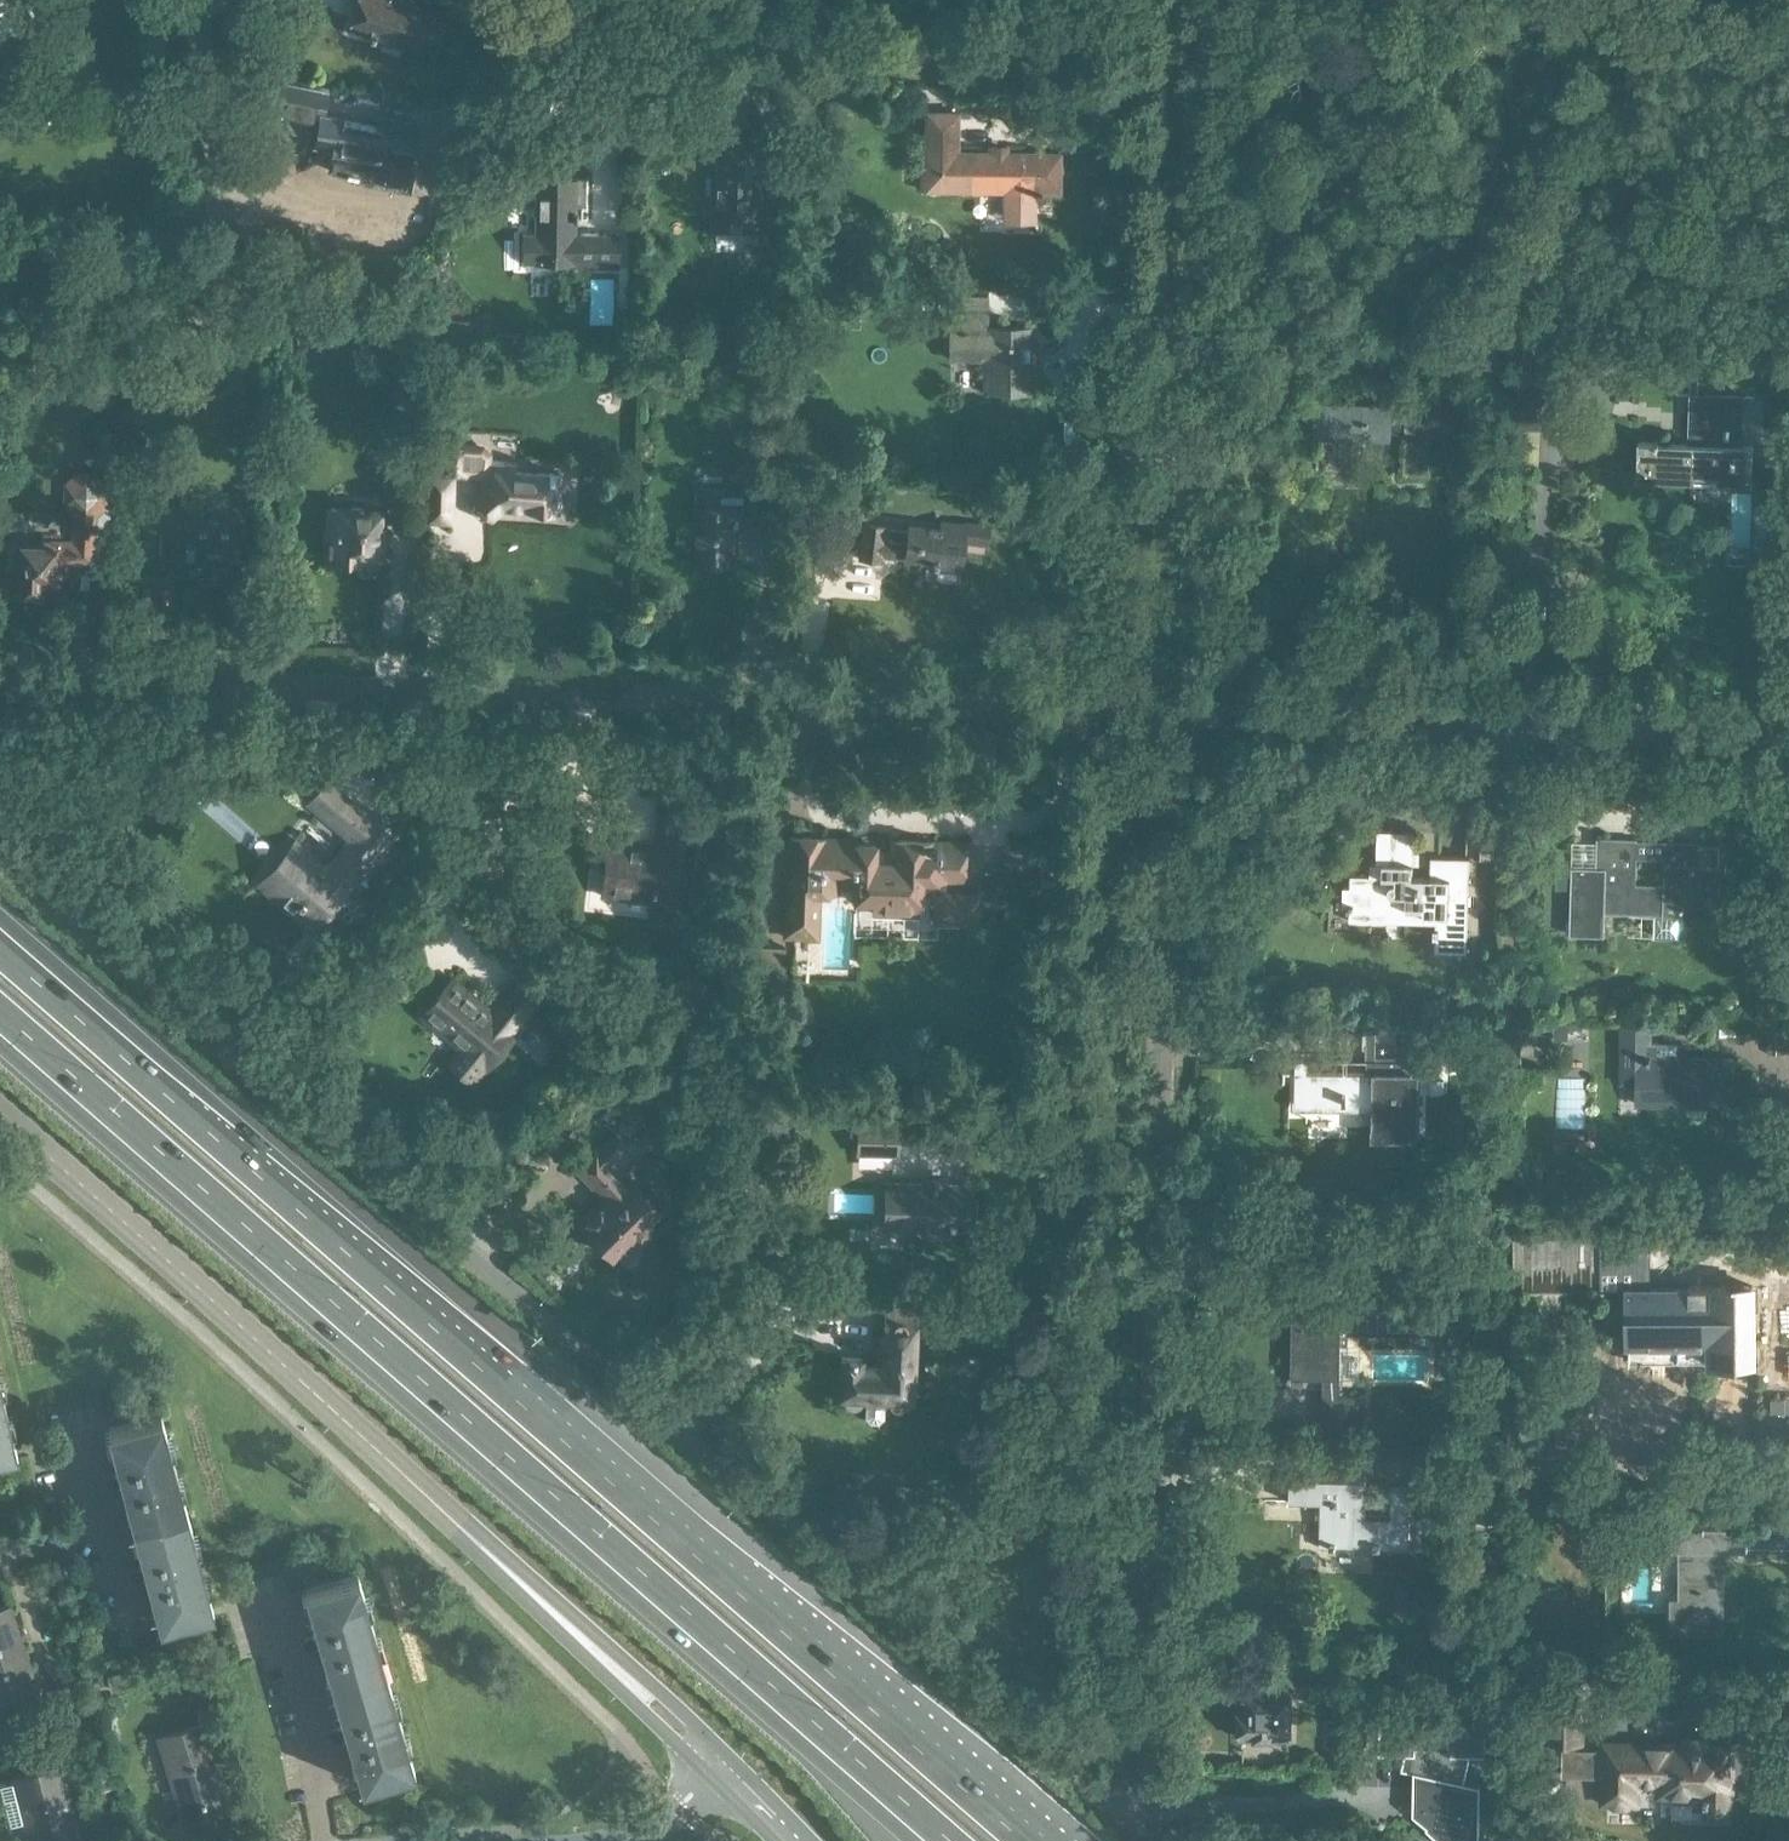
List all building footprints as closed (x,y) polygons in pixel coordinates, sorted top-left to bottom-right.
[(37,17),(22,0),(0,0),(0,49),(37,17)] [(435,51),(445,15),(410,5),(411,0),(356,0),(349,25),(347,31),(383,42),(385,32),(401,36),(399,40),(435,51)] [(321,115),(326,91),(272,80),(269,96),(292,130),(324,137),(347,171),(356,173),(372,174),(394,159),(396,151),(409,154),(413,133),(321,115)] [(925,167),(932,167),(932,189),(1003,190),(1003,210),(1034,210),(1034,193),(1040,193),(1040,191),(1059,191),(1059,152),(957,151),(957,112),(926,111),(925,167)] [(706,177),(705,193),(711,193),(710,230),(759,231),(760,190),(755,190),(756,141),(717,140),(716,177),(706,177)] [(619,233),(573,232),(573,219),(576,219),(577,177),(535,176),(534,231),(522,231),(522,262),(554,262),(555,254),(574,254),(574,263),(590,263),(590,267),(619,268),(619,233)] [(986,296),(949,296),(949,358),(984,358),(984,391),(1032,391),(1032,357),(1038,357),(1037,345),(1028,345),(1028,326),(986,326),(986,296)] [(299,297),(283,297),(283,313),(299,313),(299,297)] [(1714,405),(1695,404),(1694,443),(1638,441),(1637,472),(1751,476),(1752,446),(1742,445),(1744,396),(1715,395),(1714,405)] [(619,400),(617,405),(619,409),(624,411),(629,408),(631,403),(628,399),(623,397),(619,400)] [(1428,476),(1430,406),(1315,403),(1314,430),(1405,433),(1403,475),(1428,476)] [(1510,416),(1510,433),(1542,434),(1542,417),(1510,416)] [(444,444),(442,472),(486,475),(485,489),(473,499),(475,502),(474,503),(471,509),(479,518),(485,517),(487,515),(489,517),(501,507),(557,511),(557,503),(559,503),(564,501),(564,490),(560,487),(552,486),(552,474),(503,470),(504,463),(489,462),(489,454),(483,447),(475,446),(444,444)] [(6,545),(5,567),(8,567),(7,587),(19,587),(19,593),(40,594),(40,592),(53,593),(54,561),(93,563),(94,515),(105,505),(105,485),(95,474),(75,473),(65,483),(64,503),(74,514),(73,542),(40,540),(40,546),(6,545)] [(427,510),(428,483),(394,482),(394,495),(393,495),(393,509),(427,510)] [(731,563),(732,524),(736,524),(736,522),(764,523),(765,493),(748,493),(747,506),(718,505),(718,509),(696,508),(694,561),(731,563)] [(336,531),(335,560),(380,561),(380,542),(383,542),(384,524),(381,524),(382,509),(360,507),(360,504),(351,503),(347,507),(329,507),(328,531),(336,531)] [(964,521),(963,524),(940,521),(939,528),(908,525),(907,529),(885,527),(885,526),(863,523),(859,557),(881,560),(882,553),(896,555),(898,554),(903,554),(903,556),(932,559),(931,563),(935,563),(934,567),(959,570),(963,541),(986,544),(988,524),(964,521)] [(300,731),(283,731),(283,742),(300,742),(300,731)] [(334,824),(353,802),(328,780),(309,802),(334,824)] [(291,873),(273,894),(297,915),(299,913),(313,925),(394,832),(373,813),(370,817),(359,807),(340,829),(351,839),(325,869),(302,849),(286,868),(291,873)] [(658,810),(654,848),(625,845),(626,842),(607,839),(603,871),(621,873),(618,896),(653,900),(654,898),(678,900),(688,813),(658,810)] [(1343,887),(1342,907),(1346,907),(1346,910),(1349,910),(1349,920),(1375,921),(1375,914),(1405,915),(1405,922),(1435,923),(1435,928),(1433,928),(1433,936),(1435,936),(1435,951),(1466,952),(1468,858),(1438,857),(1437,866),(1430,866),(1430,877),(1412,877),(1413,864),(1405,863),(1405,851),(1413,852),(1414,832),(1377,830),(1376,864),(1382,864),(1382,876),(1350,875),(1350,887),(1343,887)] [(898,839),(898,852),(874,851),(874,844),(855,843),(855,838),(833,837),(833,843),(810,842),(810,837),(789,836),(788,870),(789,870),(788,883),(786,883),(784,936),(797,936),(797,937),(818,938),(819,892),(837,893),(837,870),(854,871),(853,900),(887,901),(887,903),(904,903),(904,901),(920,902),(920,895),(934,896),(933,922),(960,922),(960,926),(977,926),(978,893),(961,893),(961,894),(945,894),(945,880),(963,880),(964,841),(898,839)] [(1655,936),(1678,937),(1679,919),(1712,920),(1714,875),(1718,875),(1719,845),(1637,843),(1637,838),(1597,837),(1595,867),(1571,866),(1569,920),(1567,919),(1566,930),(1569,930),(1569,933),(1603,934),(1604,912),(1655,914),(1655,936)] [(299,961),(310,971),(321,957),(310,948),(299,961)] [(519,976),(489,1012),(478,1002),(476,1005),(465,996),(467,993),(450,980),(422,1014),(439,1028),(445,1020),(468,1038),(449,1062),(467,1077),(480,1061),(486,1066),(504,1044),(498,1039),(517,1016),(522,1019),(542,995),(519,976)] [(1650,1042),(1650,1018),(1621,1018),(1620,1082),(1637,1082),(1637,1103),(1677,1104),(1677,1096),(1689,1096),(1689,1104),(1731,1104),(1732,1058),(1676,1057),(1676,1043),(1650,1042)] [(1440,1030),(1395,1029),(1395,1059),(1375,1058),(1374,1058),(1374,1073),(1307,1072),(1306,1109),(1346,1110),(1347,1103),(1373,1103),(1373,1127),(1371,1127),(1371,1138),(1402,1139),(1402,1138),(1419,1138),(1420,1075),(1440,1075),(1440,1030)] [(1475,1068),(1475,1042),(1449,1042),(1449,1068),(1475,1068)] [(568,1110),(557,1121),(568,1132),(579,1122),(568,1110)] [(897,1123),(859,1122),(858,1151),(897,1152),(897,1123)] [(628,1238),(636,1246),(655,1227),(647,1219),(656,1210),(609,1162),(627,1145),(615,1132),(597,1150),(595,1148),(575,1168),(611,1203),(604,1210),(597,1203),(578,1222),(611,1255),(628,1238)] [(971,1184),(886,1182),(885,1226),(970,1228),(971,1184)] [(1644,1237),(1512,1238),(1513,1292),(1619,1290),(1619,1250),(1644,1250),(1644,1237)] [(1635,1284),(1627,1284),(1628,1339),(1628,1343),(1628,1344),(1628,1350),(1628,1353),(1629,1355),(1629,1356),(1630,1358),(1631,1359),(1633,1360),(1634,1360),(1636,1360),(1639,1361),(1644,1360),(1645,1360),(1753,1360),(1752,1285),(1712,1286),(1712,1288),(1708,1288),(1708,1286),(1689,1286),(1689,1288),(1639,1289),(1639,1287),(1639,1286),(1638,1286),(1638,1285),(1637,1285),(1637,1284),(1636,1284),(1635,1284)] [(1291,1377),(1322,1378),(1322,1426),(1365,1426),(1366,1395),(1339,1394),(1340,1344),(1346,1344),(1346,1333),(1405,1334),(1405,1344),(1437,1345),(1438,1316),(1427,1316),(1427,1307),(1340,1305),(1292,1304),(1291,1377)] [(835,1372),(835,1387),(839,1387),(838,1395),(843,1395),(844,1399),(846,1402),(850,1404),(854,1404),(857,1402),(860,1400),(865,1404),(865,1405),(865,1417),(870,1422),(878,1423),(884,1417),(884,1406),(885,1406),(885,1405),(889,1401),(892,1404),(895,1406),(899,1406),(903,1404),(905,1402),(907,1398),(911,1398),(915,1308),(884,1306),(883,1345),(877,1345),(876,1357),(882,1358),(882,1366),(861,1365),(861,1357),(840,1356),(839,1372),(835,1372)] [(17,1449),(0,1381),(0,1453),(17,1449)] [(161,1623),(214,1608),(161,1412),(108,1426),(120,1472),(108,1475),(112,1487),(123,1484),(145,1564),(134,1567),(137,1580),(148,1577),(161,1623)] [(1390,1516),(1365,1515),(1366,1479),(1289,1476),(1289,1501),(1320,1502),(1319,1543),(1389,1546),(1389,1549),(1408,1549),(1410,1487),(1391,1486),(1390,1516)] [(1476,1484),(1476,1494),(1490,1494),(1490,1484),(1476,1484)] [(1499,1517),(1489,1517),(1489,1528),(1499,1528),(1499,1517)] [(1671,1526),(1671,1549),(1679,1549),(1679,1599),(1671,1599),(1671,1631),(1722,1631),(1722,1561),(1719,1561),(1719,1549),(1747,1549),(1747,1526),(1671,1526)] [(363,1783),(415,1768),(358,1572),(305,1587),(319,1633),(307,1637),(311,1650),(323,1646),(346,1724),(333,1727),(337,1740),(349,1737),(363,1783)] [(36,1688),(8,1605),(0,1607),(0,1699),(36,1688)] [(1237,1733),(1237,1735),(1290,1736),(1291,1691),(1328,1691),(1328,1672),(1291,1671),(1290,1692),(1275,1692),(1275,1690),(1265,1690),(1265,1692),(1248,1691),(1239,1691),(1239,1704),(1238,1733),(1237,1733)] [(1549,1685),(1548,1741),(1582,1741),(1583,1686),(1549,1685)] [(1379,1751),(1379,1753),(1405,1753),(1401,1769),(1421,1773),(1418,1787),(1414,1787),(1413,1813),(1448,1840),(1476,1840),(1479,1837),(1480,1785),(1464,1781),(1470,1754),(1486,1755),(1486,1718),(1380,1717),(1379,1751)] [(185,1819),(231,1806),(206,1723),(160,1736),(185,1819)] [(1575,1750),(1575,1774),(1602,1774),(1603,1776),(1603,1801),(1610,1801),(1615,1805),(1625,1805),(1630,1801),(1637,1802),(1638,1783),(1659,1784),(1659,1794),(1659,1818),(1684,1819),(1684,1794),(1685,1794),(1685,1791),(1704,1791),(1704,1803),(1707,1811),(1713,1816),(1721,1816),(1728,1812),(1730,1804),(1731,1745),(1604,1743),(1603,1750),(1575,1750)] [(62,1766),(16,1778),(32,1840),(81,1840),(62,1766)] [(1546,1772),(1545,1802),(1555,1803),(1556,1772),(1546,1772)]
